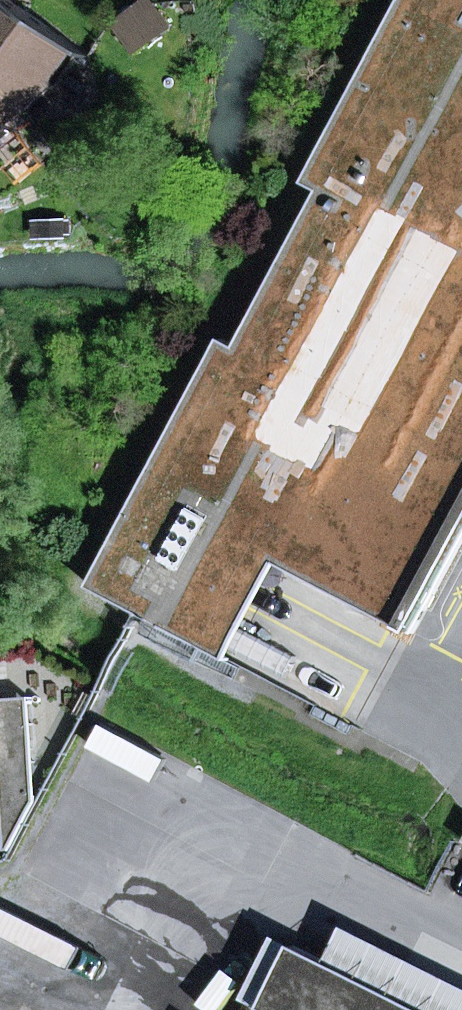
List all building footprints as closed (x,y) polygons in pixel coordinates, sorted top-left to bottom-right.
[(11,0),(0,0),(0,111),(3,114),(10,123),(58,82),(49,73),(69,46),(71,43),(11,0)] [(307,183),(322,191),(239,348),(224,340),(92,588),(135,610),(199,645),(204,635),(251,547),(282,564),(414,634),(461,543),(461,0),(405,0),(307,183)] [(135,44),(172,16),(160,0),(143,0),(116,20),(135,44)] [(58,82),(61,85),(82,55),(69,46),(49,73),(58,82)] [(12,128),(1,116),(0,117),(0,138),(12,128)] [(199,645),(230,661),(282,564),(251,547),(204,635),(199,645)] [(38,796),(31,698),(0,700),(0,723),(3,765),(5,798),(38,796)] [(12,851),(38,802),(38,796),(5,798),(7,851),(12,851)] [(347,928),(329,963),(423,1009),(461,1009),(461,986),(347,928)] [(245,1000),(264,1009),(297,946),(278,937),(245,1000)] [(329,963),(297,946),(264,1009),(265,1009),(423,1009),(329,963)]
